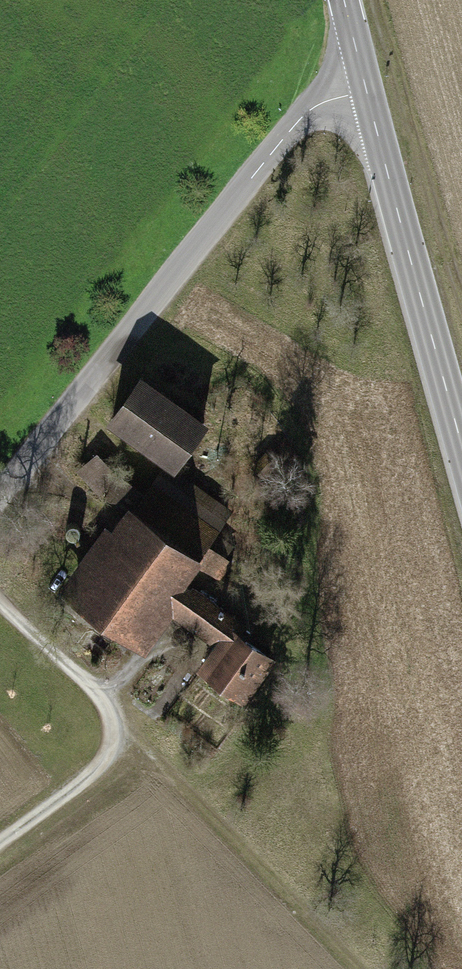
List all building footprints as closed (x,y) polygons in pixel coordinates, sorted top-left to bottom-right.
[(203,423),(140,379),(112,419),(175,462),(203,423)] [(92,458),(89,477),(113,481),(116,462),(92,458)] [(249,525),(166,466),(130,516),(109,501),(97,519),(117,533),(74,594),(136,638),(165,598),(223,640),(204,666),(242,694),(269,657),(244,640),(250,632),(221,612),(223,609),(221,607),(219,609),(215,607),(219,602),(201,589),(198,594),(178,580),(193,559),(213,573),(218,576),(229,561),(225,558),(249,525)]
